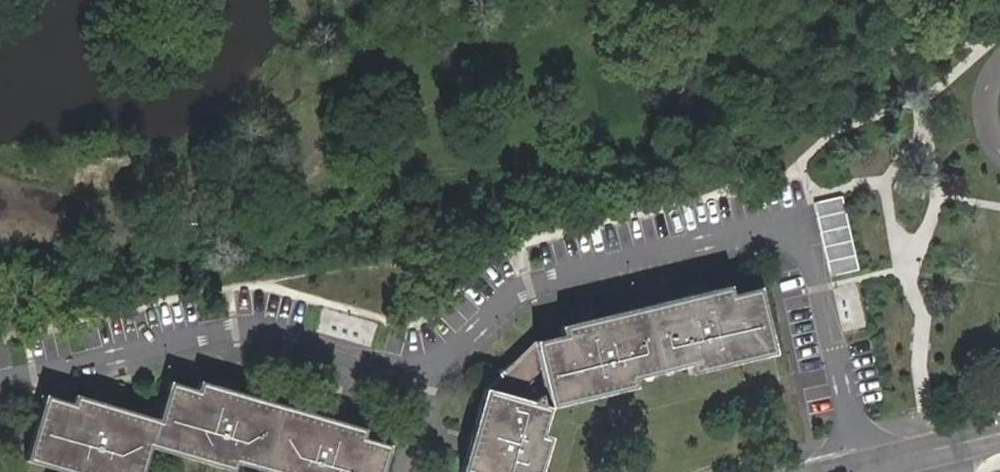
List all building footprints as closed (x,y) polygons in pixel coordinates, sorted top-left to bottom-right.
[(179,18),(171,5),(160,12),(168,25),(179,18)] [(832,272),(861,266),(845,192),(816,199),(832,272)] [(535,346),(539,367),(549,407),(634,387),(632,378),(630,370),(684,356),(687,366),(689,374),(773,353),(759,293),(731,300),(729,292),(728,285),(560,326),(561,332),(563,340),(535,346)] [(757,285),(729,292),(731,300),(759,293),(757,285)] [(539,367),(535,346),(563,340),(561,332),(533,338),(512,358),(539,367)] [(630,370),(632,378),(687,366),(684,356),(630,370)] [(549,407),(539,367),(512,358),(483,388),(540,404),(549,407)] [(42,401),(26,462),(63,471),(112,471),(113,470),(122,471),(142,471),(150,447),(233,471),(235,463),(238,454),(292,469),(291,471),(382,471),(388,452),(360,444),(362,435),(365,428),(199,380),(196,388),(194,397),(166,389),(158,418),(74,394),(72,402),(70,409),(42,401)] [(169,380),(166,389),(194,397),(196,388),(169,380)] [(541,435),(533,432),(540,404),(483,388),(459,471),(460,471),(539,471),(549,437),(541,435)] [(44,394),(42,401),(70,409),(72,402),(44,394)] [(541,435),(549,407),(540,404),(533,432),(541,435)] [(390,443),(362,435),(360,444),(388,452),(390,443)] [(270,471),(291,471),(292,469),(238,454),(235,463),(270,471)]
